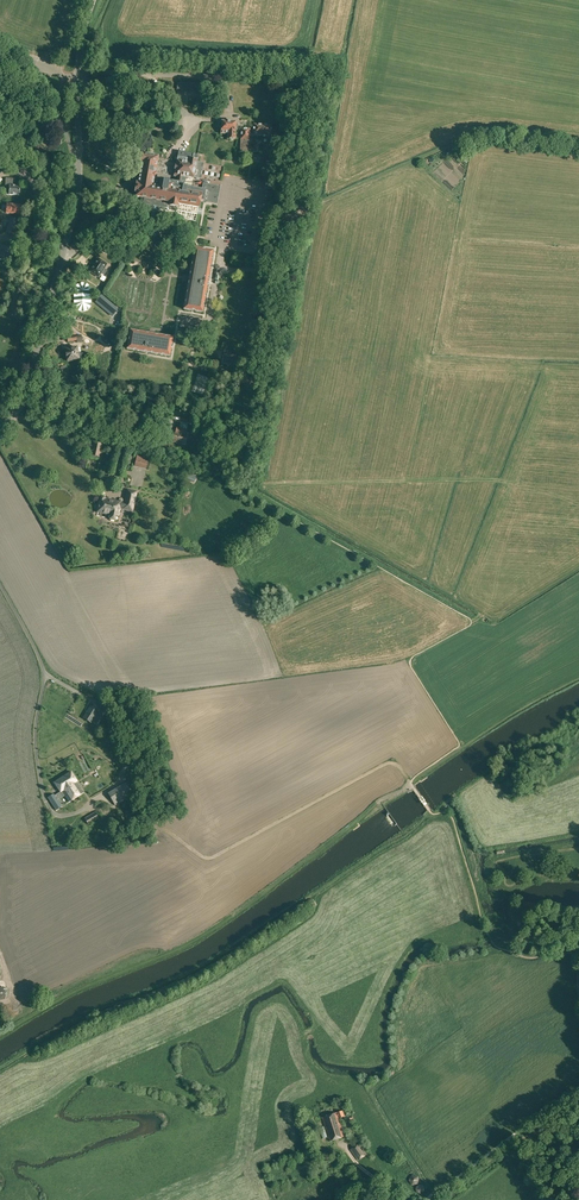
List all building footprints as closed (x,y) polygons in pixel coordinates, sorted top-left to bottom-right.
[(103,83),(110,88),(113,83),(114,82),(109,78),(107,79),(106,79),(103,83)] [(177,90),(199,90),(199,83),(177,82),(177,90)] [(285,98),(304,99),(305,85),(286,84),(285,98)] [(123,105),(127,111),(132,108),(128,102),(123,105)] [(228,139),(235,139),(235,130),(238,130),(238,123),(222,122),(221,133),(228,133),(228,139)] [(240,151),(258,152),(258,140),(257,140),(257,136),(271,137),(272,125),(253,124),(253,133),(249,133),(250,129),(241,129),(240,151)] [(178,204),(199,208),(200,202),(203,202),(203,201),(205,202),(218,204),(219,196),(221,186),(203,183),(202,190),(187,188),(187,187),(183,187),(184,183),(185,179),(184,179),(185,176),(194,178),(194,177),(201,178),(204,163),(197,162),(197,160),(198,155),(179,151),(178,157),(176,165),(175,169),(175,170),(174,176),(178,177),(177,183),(172,182),(169,182),(164,181),(163,183),(157,182),(156,179),(157,174),(155,173),(158,157),(142,154),(140,164),(142,164),(140,173),(139,183),(137,182),(135,192),(136,193),(136,197),(170,203),(169,206),(177,207),(178,204)] [(7,178),(6,194),(12,195),(19,195),(20,186),(15,185),(15,179),(7,178)] [(7,204),(7,213),(20,213),(20,205),(7,204)] [(189,207),(187,222),(198,224),(199,215),(196,214),(196,208),(189,207)] [(10,219),(7,232),(15,234),(18,221),(10,219)] [(0,249),(0,254),(12,257),(14,248),(1,246),(0,249)] [(184,309),(202,312),(208,282),(213,251),(194,248),(189,279),(184,309)] [(99,277),(101,273),(104,275),(107,271),(104,269),(107,264),(98,258),(89,271),(98,277),(99,277)] [(118,310),(101,295),(96,302),(113,316),(118,310)] [(148,353),(170,356),(173,337),(152,334),(130,330),(127,349),(148,353)] [(67,337),(68,342),(82,340),(82,335),(78,335),(78,333),(72,333),(72,336),(67,337)] [(65,349),(67,361),(79,359),(77,347),(65,349)] [(221,364),(238,367),(240,356),(223,353),(221,364)] [(192,392),(203,395),(209,378),(198,374),(192,392)] [(172,441),(185,444),(187,435),(186,435),(187,433),(179,431),(180,428),(176,427),(175,434),(174,434),(172,441)] [(89,455),(101,458),(105,440),(93,438),(89,455)] [(136,457),(136,467),(147,467),(148,457),(136,457)] [(186,479),(194,482),(196,477),(187,474),(185,478),(186,479)] [(110,519),(115,521),(117,516),(118,516),(120,507),(127,508),(127,509),(132,510),(136,492),(128,490),(126,499),(127,500),(126,504),(121,503),(121,502),(116,501),(116,502),(105,500),(105,498),(100,497),(99,502),(100,503),(98,510),(106,512),(105,513),(111,514),(110,519)] [(107,713),(109,709),(102,704),(100,708),(107,713)] [(83,717),(91,722),(95,716),(100,719),(103,714),(90,706),(83,717)] [(48,799),(55,811),(60,808),(56,801),(64,796),(68,802),(83,793),(76,782),(77,781),(71,771),(54,782),(60,792),(48,799)] [(108,793),(115,806),(124,800),(126,803),(131,800),(129,797),(132,796),(137,792),(135,790),(137,789),(131,780),(125,783),(108,793)] [(93,798),(101,794),(99,790),(91,795),(93,798)] [(91,823),(93,825),(97,823),(95,820),(99,819),(95,812),(85,818),(81,820),(84,825),(87,823),(88,825),(91,823)] [(322,1117),(330,1141),(345,1136),(339,1118),(345,1116),(343,1110),(322,1117)] [(328,1137),(324,1127),(319,1128),(323,1138),(328,1137)] [(350,1150),(358,1161),(367,1154),(359,1143),(350,1150)]
